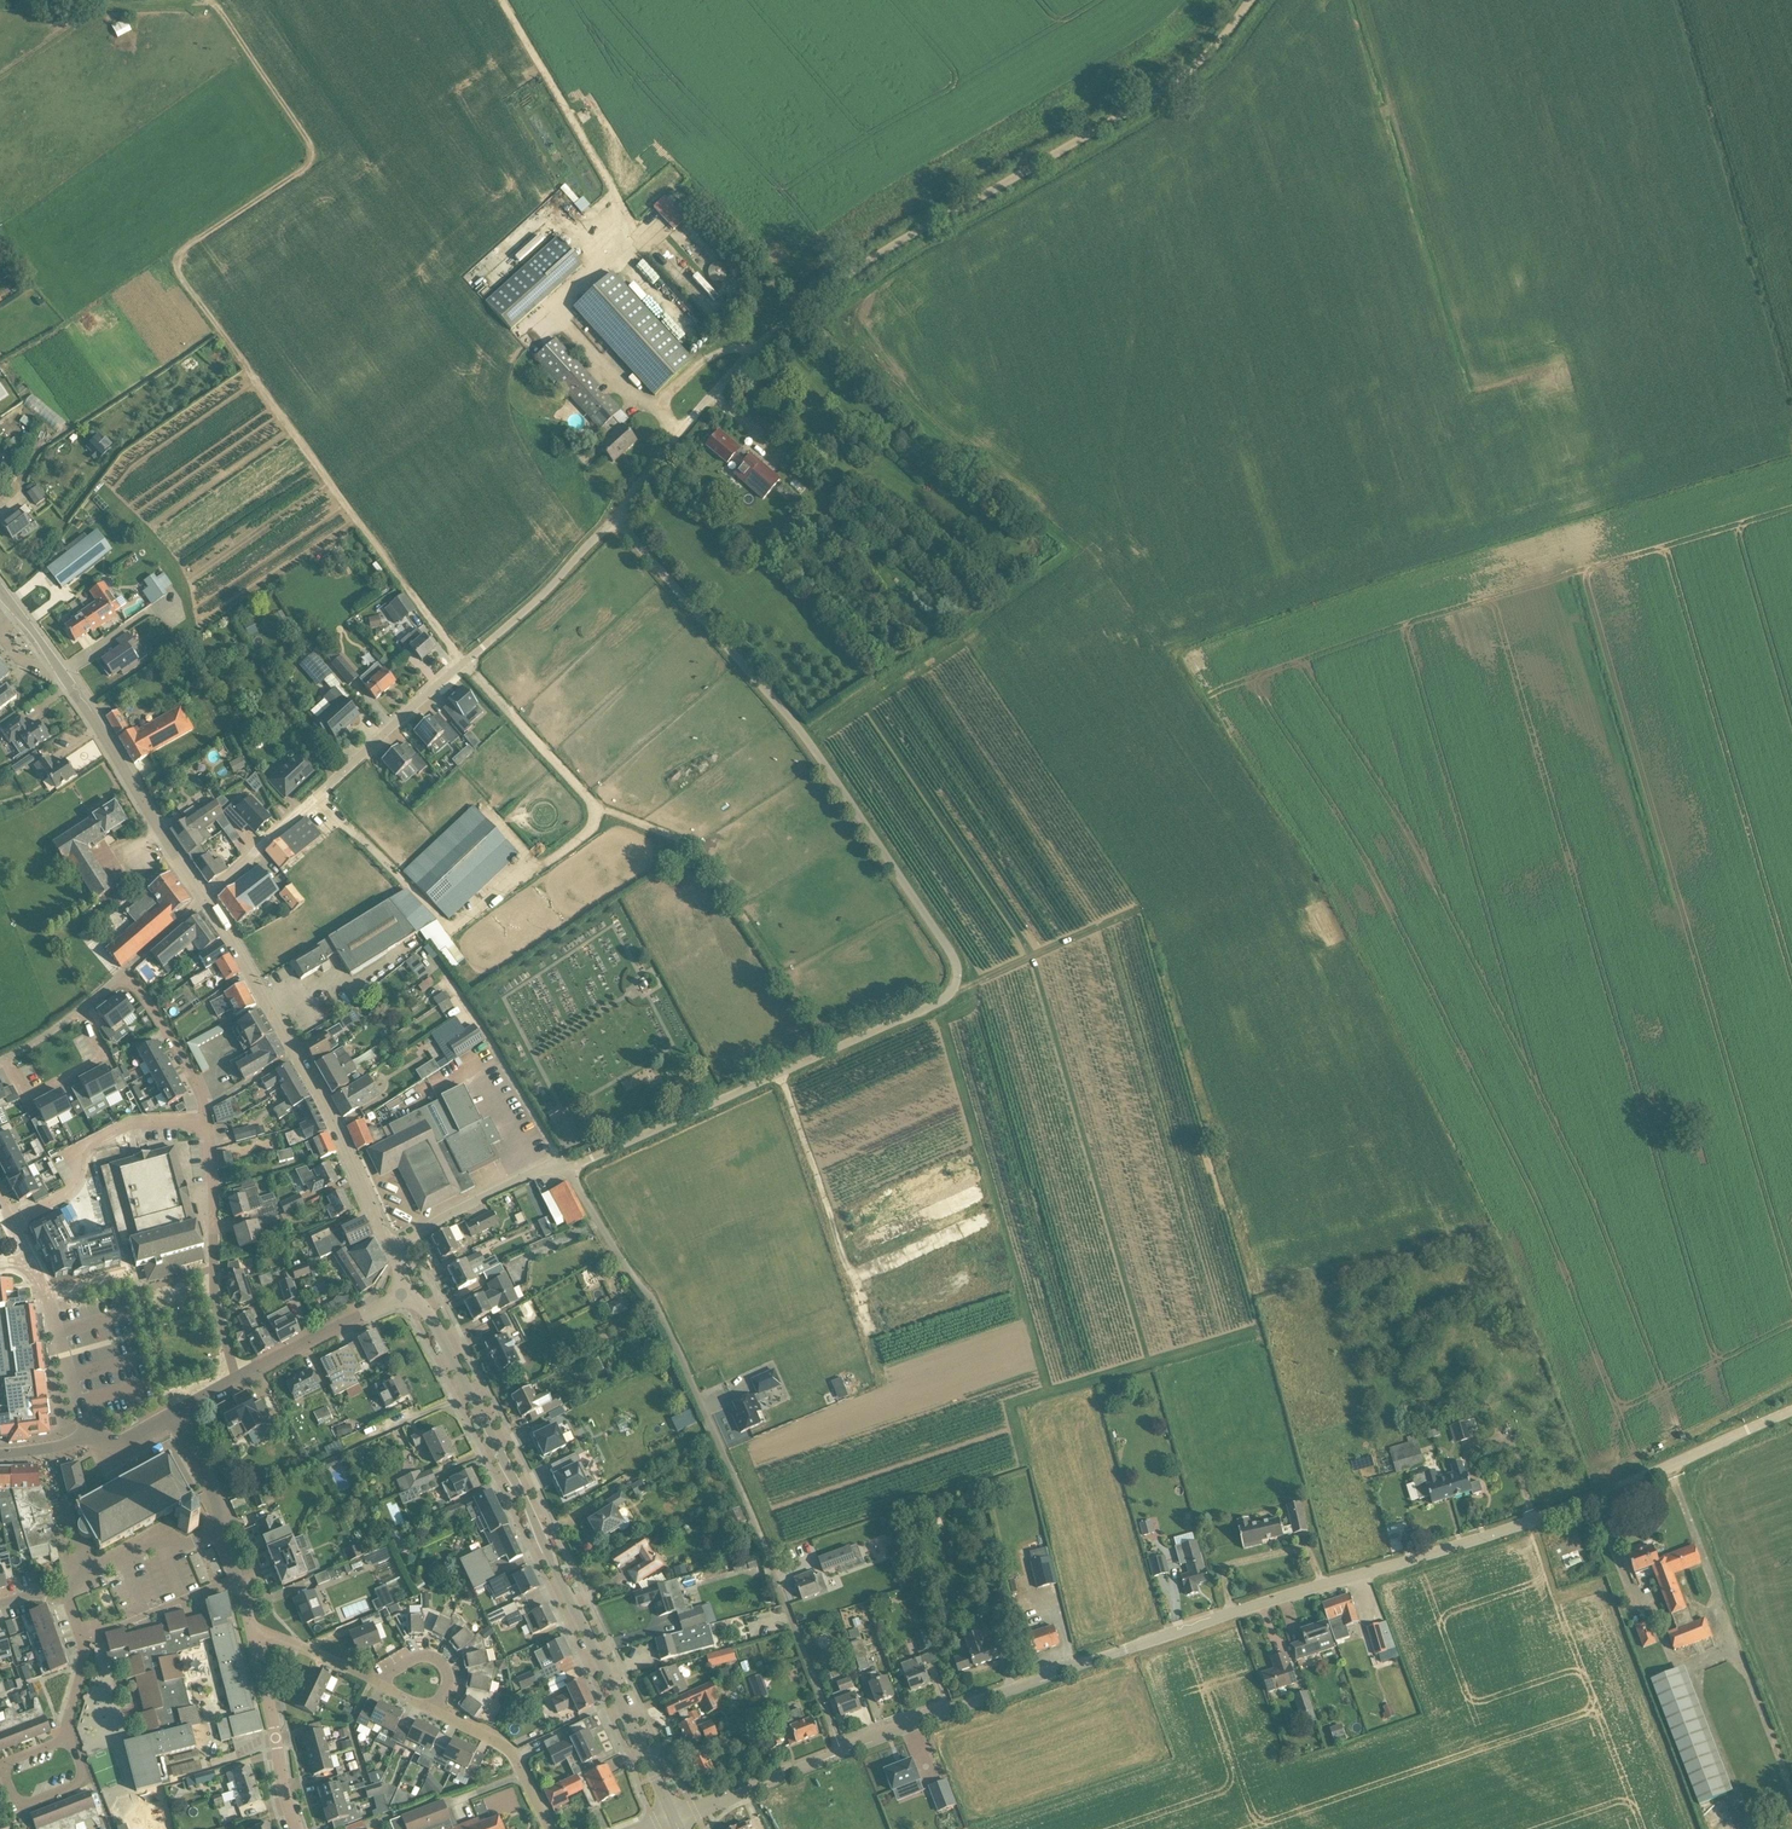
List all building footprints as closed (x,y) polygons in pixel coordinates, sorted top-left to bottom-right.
[(118,37),(131,30),(124,19),(112,26),(118,37)] [(581,212),(591,204),(584,196),(575,205),(581,212)] [(664,198),(653,208),(674,230),(685,220),(664,198)] [(486,303),(511,331),(584,266),(559,238),(486,303)] [(712,263),(712,273),(727,274),(727,264),(712,263)] [(10,268),(1,273),(5,280),(14,274),(10,268)] [(574,308),(655,396),(692,362),(611,273),(574,308)] [(555,339),(535,357),(608,438),(599,447),(605,454),(613,463),(636,441),(622,426),(618,429),(610,420),(620,411),(607,396),(604,398),(597,390),(599,388),(555,339)] [(58,430),(66,421),(32,394),(25,404),(58,430)] [(730,460),(739,467),(748,456),(719,431),(706,445),(727,463),(730,460)] [(100,434),(86,447),(92,453),(89,456),(94,460),(96,458),(99,461),(113,448),(100,434)] [(779,481),(750,455),(748,456),(739,467),(734,473),(763,499),(779,481)] [(37,486),(27,493),(37,506),(46,498),(37,486)] [(18,512),(1,524),(12,539),(25,529),(29,534),(38,528),(28,515),(23,519),(18,512)] [(47,569),(62,588),(101,558),(110,552),(95,533),(47,569)] [(154,575),(144,582),(157,602),(167,595),(154,575)] [(96,602),(86,610),(98,628),(116,616),(113,612),(120,608),(103,584),(90,592),(96,602)] [(415,611),(404,594),(389,605),(401,621),(415,611)] [(98,628),(86,610),(77,616),(78,617),(65,627),(75,641),(90,631),(92,633),(98,628)] [(369,617),(371,629),(381,628),(379,615),(369,617)] [(249,635),(258,631),(252,618),(243,622),(249,635)] [(410,648),(421,661),(435,649),(426,640),(423,636),(417,629),(410,636),(409,635),(400,643),(407,650),(410,648)] [(112,675),(113,676),(125,667),(128,672),(139,664),(131,651),(137,647),(127,633),(116,641),(121,648),(102,661),(107,668),(104,670),(109,677),(112,675)] [(174,656),(178,661),(185,655),(181,650),(174,656)] [(332,674),(314,653),(302,664),(320,685),(332,674)] [(333,663),(332,664),(350,685),(358,677),(340,657),(340,658),(337,654),(331,660),(333,663)] [(9,674),(0,663),(0,681),(9,674)] [(382,695),(395,683),(384,671),(377,663),(370,670),(359,679),(366,687),(365,687),(376,700),(381,695),(382,695)] [(187,682),(187,693),(201,692),(200,681),(187,682)] [(16,698),(6,685),(0,689),(0,710),(16,698)] [(453,693),(455,695),(448,701),(457,711),(450,717),(464,734),(472,727),(463,717),(478,705),(463,688),(461,689),(460,687),(453,693)] [(358,715),(335,689),(325,698),(333,707),(316,723),(324,732),(327,729),(335,737),(358,715)] [(130,732),(120,739),(135,764),(148,757),(146,754),(192,729),(180,707),(137,731),(136,729),(130,732)] [(117,710),(106,717),(120,739),(130,732),(127,728),(117,710)] [(49,738),(39,722),(29,729),(21,717),(1,731),(9,744),(12,743),(20,756),(29,750),(30,751),(49,738)] [(413,732),(428,748),(443,735),(451,745),(459,738),(447,725),(442,730),(430,717),(425,722),(423,720),(415,727),(417,729),(413,732)] [(469,732),(463,737),(472,747),(474,749),(480,744),(469,732)] [(381,760),(396,777),(411,764),(419,774),(427,767),(415,754),(410,759),(398,746),(381,760)] [(468,746),(462,752),(467,758),(474,752),(468,746)] [(16,773),(40,756),(36,750),(12,767),(16,773)] [(268,781),(285,799),(314,772),(298,755),(281,771),(280,770),(268,781)] [(44,771),(56,789),(75,776),(65,760),(55,767),(48,756),(34,766),(40,774),(44,771)] [(262,787),(255,774),(246,783),(256,793),(262,787)] [(173,776),(163,784),(169,792),(173,789),(171,787),(177,782),(173,776)] [(223,796),(217,802),(222,808),(228,802),(223,796)] [(236,801),(224,812),(242,831),(242,830),(240,828),(244,824),(245,825),(248,825),(255,833),(271,819),(251,798),(241,806),(236,801)] [(171,830),(181,846),(205,829),(216,821),(223,831),(230,826),(214,801),(187,819),(187,818),(171,830)] [(94,818),(54,844),(65,861),(69,858),(96,900),(113,889),(86,847),(93,843),(95,846),(104,840),(103,837),(112,832),(113,834),(121,829),(119,827),(126,822),(115,803),(104,810),(93,817),(94,818)] [(473,806),(403,873),(448,920),(518,855),(473,806)] [(306,817),(265,851),(280,869),(321,836),(306,817)] [(230,826),(223,831),(232,843),(239,838),(230,826)] [(187,854),(194,864),(207,854),(201,846),(212,838),(205,829),(181,846),(187,854)] [(207,854),(194,864),(208,884),(227,869),(219,859),(213,863),(207,854)] [(269,899),(278,891),(259,867),(217,898),(238,925),(254,913),(254,911),(269,899)] [(175,913),(191,901),(170,873),(160,880),(141,895),(143,897),(126,912),(136,924),(105,950),(121,968),(179,917),(175,913)] [(291,883),(279,893),(292,910),(305,900),(291,883)] [(328,939),(329,940),(350,975),(416,934),(415,934),(436,921),(406,890),(328,939)] [(182,928),(151,954),(163,968),(176,957),(193,943),(200,953),(201,954),(207,949),(219,940),(200,914),(182,928)] [(329,940),(291,963),(301,980),(321,968),(324,972),(331,968),(326,959),(337,953),(329,940)] [(200,953),(190,962),(193,967),(198,963),(197,961),(199,959),(206,969),(228,956),(220,942),(208,951),(207,949),(201,954),(200,953)] [(411,957),(405,962),(420,981),(429,973),(418,958),(415,954),(411,957)] [(206,970),(190,980),(197,993),(210,985),(207,978),(213,975),(214,976),(220,973),(225,981),(238,973),(228,956),(206,969),(206,970)] [(422,990),(434,983),(431,978),(420,984),(422,990)] [(224,993),(225,995),(210,1003),(218,1017),(232,1009),(236,1016),(256,1005),(244,983),(224,993)] [(434,999),(439,1006),(449,1000),(444,992),(434,999)] [(120,995),(109,1003),(123,1021),(134,1013),(120,995)] [(172,1006),(168,1000),(161,1005),(166,1011),(172,1006)] [(449,1000),(439,1006),(444,1014),(454,1008),(449,1000)] [(109,1003),(97,1013),(107,1025),(101,1029),(110,1041),(116,1036),(115,1035),(126,1026),(123,1021),(109,1003)] [(139,1015),(145,1011),(142,1007),(136,1012),(139,1015)] [(259,1012),(236,1025),(239,1029),(235,1031),(244,1046),(247,1044),(250,1049),(253,1048),(254,1049),(275,1037),(259,1012)] [(349,1014),(339,1020),(344,1028),(354,1023),(353,1022),(349,1014)] [(304,1045),(314,1062),(324,1056),(330,1052),(337,1047),(332,1038),(343,1032),(339,1025),(304,1045)] [(220,1026),(187,1044),(202,1073),(209,1069),(198,1047),(224,1033),(220,1026)] [(474,1027),(448,1044),(458,1059),(484,1042),(474,1027)] [(143,1048),(152,1043),(149,1037),(134,1045),(137,1050),(142,1047),(143,1048)] [(275,1037),(234,1061),(245,1080),(286,1057),(275,1037)] [(143,1048),(138,1051),(144,1063),(163,1052),(157,1042),(153,1044),(153,1043),(152,1043),(143,1048)] [(370,1051),(359,1058),(364,1066),(375,1059),(370,1051)] [(163,1052),(144,1063),(150,1073),(169,1063),(163,1052)] [(315,1065),(324,1080),(352,1064),(347,1055),(335,1062),(332,1056),(315,1065)] [(416,1070),(422,1080),(440,1069),(434,1059),(416,1070)] [(169,1063),(150,1073),(156,1084),(174,1073),(169,1063)] [(262,1081),(267,1090),(279,1084),(281,1088),(298,1078),(290,1064),(262,1081)] [(352,1064),(324,1080),(332,1094),(348,1085),(345,1078),(356,1071),(352,1064)] [(105,1067),(92,1074),(106,1099),(118,1092),(126,1089),(119,1077),(112,1081),(109,1074),(105,1067)] [(87,1094),(77,1099),(78,1101),(83,1111),(106,1099),(92,1074),(91,1075),(90,1073),(82,1078),(82,1079),(79,1080),(87,1094)] [(174,1073),(156,1084),(162,1094),(180,1084),(174,1073)] [(367,1077),(333,1098),(344,1117),(365,1104),(363,1100),(376,1092),(367,1077)] [(289,1101),(274,1110),(279,1120),(288,1115),(286,1112),(291,1109),(310,1098),(298,1078),(281,1088),(289,1101)] [(180,1084),(162,1094),(168,1106),(183,1097),(182,1096),(186,1094),(180,1084)] [(1,1128),(9,1124),(2,1107),(20,1100),(13,1087),(2,1091),(0,1086),(0,1126),(1,1128)] [(480,1124),(462,1086),(441,1097),(442,1100),(389,1126),(394,1137),(369,1150),(381,1174),(399,1164),(422,1210),(459,1192),(460,1194),(475,1187),(468,1173),(498,1157),(492,1144),(490,1145),(480,1124)] [(61,1090),(47,1097),(58,1118),(71,1111),(61,1090)] [(47,1097),(34,1104),(45,1125),(58,1118),(47,1097)] [(285,1135),(290,1147),(326,1131),(310,1098),(291,1109),(301,1129),(285,1135)] [(78,1101),(71,1105),(77,1116),(84,1113),(83,1111),(78,1101)] [(225,1101),(213,1109),(218,1125),(226,1124),(235,1119),(225,1101)] [(182,1103),(175,1107),(179,1113),(186,1109),(182,1103)] [(556,1108),(547,1114),(551,1122),(561,1116),(556,1108)] [(347,1127),(348,1129),(357,1150),(372,1144),(373,1146),(382,1142),(381,1140),(386,1137),(382,1129),(377,1131),(375,1126),(367,1129),(363,1120),(347,1127)] [(0,1137),(0,1153),(14,1145),(8,1133),(13,1130),(9,1124),(1,1128),(0,1128),(0,1135),(1,1137),(0,1137)] [(249,1126),(233,1130),(236,1141),(251,1137),(249,1126)] [(263,1126),(255,1128),(257,1135),(266,1133),(263,1126)] [(47,1127),(36,1132),(44,1147),(54,1142),(47,1127)] [(327,1134),(305,1144),(308,1151),(310,1151),(314,1160),(319,1158),(320,1160),(334,1153),(336,1153),(327,1134)] [(0,1153),(0,1164),(2,1167),(21,1157),(14,1145),(0,1153)] [(133,1161),(101,1169),(122,1249),(131,1247),(136,1267),(145,1264),(148,1276),(150,1276),(151,1279),(159,1276),(164,1275),(160,1260),(203,1248),(196,1223),(195,1223),(188,1199),(190,1198),(185,1183),(184,1183),(178,1162),(174,1148),(163,1151),(151,1155),(150,1153),(146,1154),(133,1158),(134,1160),(133,1161)] [(291,1150),(277,1153),(280,1162),(293,1159),(291,1150)] [(231,1151),(217,1154),(221,1170),(234,1167),(231,1151)] [(21,1157),(2,1167),(7,1178),(26,1168),(21,1157)] [(53,1163),(47,1167),(50,1173),(57,1170),(53,1163)] [(329,1164),(303,1177),(312,1194),(337,1182),(329,1164)] [(7,1178),(7,1179),(13,1191),(14,1190),(33,1180),(26,1168),(7,1178)] [(57,1170),(50,1173),(54,1180),(60,1176),(57,1170)] [(224,1176),(227,1185),(240,1182),(238,1173),(224,1176)] [(33,1180),(14,1190),(20,1202),(32,1196),(39,1192),(33,1180)] [(568,1182),(550,1191),(568,1228),(586,1219),(568,1182)] [(233,1191),(235,1199),(229,1200),(234,1218),(249,1213),(250,1218),(276,1210),(273,1202),(261,1205),(256,1187),(243,1191),(242,1188),(233,1191)] [(45,1188),(39,1192),(32,1196),(35,1203),(49,1195),(45,1188)] [(327,1208),(332,1219),(351,1209),(342,1191),(328,1198),(332,1205),(327,1208)] [(280,1204),(285,1214),(304,1204),(300,1195),(280,1204)] [(276,1210),(250,1218),(252,1224),(234,1229),(240,1248),(262,1241),(261,1239),(268,1236),(266,1229),(280,1224),(276,1210)] [(58,1213),(57,1211),(33,1223),(35,1226),(30,1228),(38,1243),(42,1242),(44,1247),(40,1249),(48,1263),(51,1261),(56,1278),(72,1273),(73,1276),(121,1263),(111,1228),(94,1233),(94,1234),(102,1232),(103,1236),(104,1236),(104,1239),(72,1248),(62,1228),(65,1226),(66,1229),(67,1228),(59,1213),(58,1213)] [(466,1224),(472,1237),(498,1224),(492,1212),(466,1224)] [(279,1217),(281,1224),(291,1223),(291,1215),(282,1215),(279,1217)] [(309,1235),(320,1259),(332,1253),(348,1246),(349,1247),(372,1237),(363,1219),(330,1235),(326,1227),(309,1235)] [(432,1237),(443,1259),(459,1251),(455,1243),(463,1239),(457,1226),(448,1230),(448,1229),(432,1237)] [(545,1237),(552,1234),(549,1227),(542,1230),(545,1237)] [(344,1250),(334,1257),(339,1265),(359,1295),(373,1286),(385,1269),(386,1263),(374,1240),(360,1249),(354,1253),(348,1256),(344,1250)] [(487,1281),(504,1272),(498,1260),(495,1257),(485,1262),(480,1253),(448,1269),(458,1290),(469,1285),(475,1282),(473,1278),(483,1273),(487,1281)] [(310,1272),(318,1271),(316,1260),(309,1261),(310,1272)] [(238,1261),(228,1263),(227,1275),(233,1273),(234,1276),(224,1279),(232,1300),(236,1299),(238,1300),(239,1304),(252,1300),(244,1277),(249,1276),(247,1269),(242,1270),(241,1271),(238,1261)] [(292,1270),(295,1279),(310,1274),(307,1265),(292,1270)] [(285,1279),(291,1277),(289,1270),(283,1272),(285,1279)] [(273,1282),(272,1274),(260,1276),(262,1284),(273,1282)] [(491,1293),(485,1296),(484,1294),(465,1304),(474,1321),(493,1311),(499,1308),(500,1310),(519,1301),(508,1277),(488,1286),(491,1293)] [(1,1437),(1,1439),(8,1438),(9,1444),(30,1441),(29,1436),(51,1434),(44,1384),(46,1384),(41,1346),(39,1346),(38,1334),(39,1334),(41,1330),(39,1317),(38,1316),(36,1316),(33,1303),(27,1304),(25,1291),(14,1292),(13,1279),(0,1281),(0,1437),(1,1437)] [(291,1279),(279,1283),(285,1302),(297,1298),(291,1279)] [(330,1314),(353,1301),(350,1296),(342,1298),(337,1297),(333,1302),(326,1306),(330,1314)] [(627,1310),(621,1298),(613,1302),(619,1314),(627,1310)] [(527,1302),(518,1306),(524,1318),(527,1319),(532,1317),(533,1314),(527,1302)] [(248,1337),(248,1338),(257,1356),(274,1347),(264,1329),(259,1332),(253,1320),(258,1317),(254,1310),(249,1313),(249,1312),(238,1318),(248,1337)] [(280,1311),(267,1318),(280,1343),(300,1332),(291,1316),(284,1319),(280,1311)] [(505,1316),(493,1322),(499,1333),(511,1327),(505,1316)] [(361,1346),(351,1351),(358,1365),(368,1360),(370,1363),(387,1355),(375,1331),(358,1340),(361,1346)] [(520,1362),(506,1334),(485,1345),(499,1372),(520,1362)] [(358,1365),(351,1351),(346,1353),(344,1349),(320,1360),(328,1376),(327,1377),(328,1379),(329,1378),(333,1386),(330,1387),(334,1396),(359,1384),(354,1375),(362,1372),(358,1365)] [(286,1384),(295,1401),(320,1388),(311,1369),(295,1377),(296,1379),(286,1384)] [(734,1416),(741,1433),(761,1424),(756,1413),(761,1411),(758,1403),(769,1398),(766,1391),(781,1385),(775,1370),(752,1380),(759,1394),(755,1396),(754,1395),(735,1404),(739,1414),(734,1416)] [(841,1378),(832,1382),(835,1391),(845,1387),(841,1378)] [(382,1382),(375,1386),(386,1408),(408,1397),(399,1379),(384,1386),(382,1382)] [(511,1396),(522,1418),(529,1414),(532,1420),(559,1407),(563,1405),(558,1394),(549,1399),(546,1394),(536,1399),(530,1387),(511,1396)] [(217,1408),(235,1441),(262,1426),(265,1431),(272,1427),(269,1422),(272,1421),(261,1400),(252,1405),(246,1393),(217,1408)] [(314,1413),(320,1427),(333,1421),(328,1407),(314,1413)] [(562,1408),(553,1412),(556,1418),(565,1414),(562,1408)] [(690,1411),(672,1420),(678,1432),(696,1423),(690,1411)] [(538,1434),(533,1436),(544,1457),(565,1446),(555,1426),(551,1428),(548,1422),(535,1428),(538,1434)] [(1457,1425),(1462,1442),(1469,1440),(1464,1423),(1457,1425)] [(336,1428),(338,1437),(353,1434),(351,1425),(336,1428)] [(411,1438),(416,1447),(426,1442),(436,1464),(454,1456),(441,1429),(426,1436),(424,1431),(411,1438)] [(1390,1448),(1397,1473),(1424,1465),(1417,1440),(1390,1448)] [(343,1454),(324,1462),(327,1469),(346,1461),(343,1454)] [(565,1470),(553,1476),(564,1498),(565,1497),(566,1500),(576,1495),(575,1492),(595,1482),(589,1470),(585,1472),(576,1454),(564,1459),(561,1461),(565,1470)] [(85,1490),(74,1493),(79,1503),(77,1504),(78,1505),(75,1506),(83,1520),(81,1521),(80,1522),(79,1523),(79,1524),(78,1525),(78,1527),(78,1529),(78,1530),(78,1531),(79,1532),(79,1534),(80,1535),(81,1535),(82,1536),(82,1537),(83,1537),(84,1537),(85,1538),(86,1538),(88,1538),(90,1538),(92,1537),(100,1551),(176,1509),(178,1513),(178,1512),(177,1512),(176,1513),(175,1513),(175,1514),(174,1515),(174,1516),(175,1516),(175,1517),(176,1518),(177,1518),(177,1528),(188,1534),(198,1528),(199,1516),(188,1510),(186,1511),(183,1505),(192,1499),(192,1498),(193,1498),(169,1456),(168,1456),(168,1455),(89,1499),(85,1490)] [(1454,1473),(1446,1475),(1453,1497),(1473,1491),(1467,1473),(1465,1474),(1462,1462),(1452,1465),(1454,1473)] [(68,1495),(74,1493),(85,1490),(86,1490),(79,1463),(61,1468),(68,1495)] [(11,1468),(12,1489),(39,1488),(38,1467),(11,1468)] [(3,1525),(12,1523),(20,1552),(29,1550),(21,1524),(19,1517),(16,1506),(12,1489),(11,1468),(0,1468),(0,1505),(3,1525)] [(403,1493),(403,1492),(436,1479),(432,1469),(422,1473),(421,1469),(397,1479),(403,1493)] [(451,1502),(480,1488),(471,1470),(458,1477),(442,1485),(451,1502)] [(1453,1497),(1446,1475),(1438,1478),(1435,1470),(1425,1473),(1413,1477),(1420,1499),(1430,1496),(1433,1504),(1453,1497)] [(221,1477),(226,1486),(235,1481),(229,1472),(221,1477)] [(436,1479),(403,1492),(403,1493),(399,1494),(403,1505),(419,1498),(418,1496),(439,1487),(436,1479)] [(631,1488),(636,1496),(647,1488),(642,1480),(631,1488)] [(39,1488),(12,1489),(16,1506),(19,1517),(21,1524),(29,1550),(33,1561),(50,1556),(51,1562),(60,1560),(43,1488),(39,1488)] [(482,1516),(499,1508),(491,1491),(465,1504),(468,1509),(476,1505),(482,1516)] [(267,1505),(262,1492),(254,1495),(258,1508),(267,1505)] [(607,1508),(600,1512),(601,1513),(588,1522),(599,1539),(609,1533),(610,1534),(618,1529),(620,1531),(623,1531),(626,1530),(628,1528),(629,1525),(629,1523),(627,1520),(625,1518),(622,1518),(619,1518),(618,1515),(619,1515),(615,1509),(614,1509),(613,1508),(616,1506),(617,1507),(625,1501),(621,1494),(604,1504),(607,1508)] [(230,1502),(234,1510),(246,1505),(242,1496),(230,1502)] [(404,1521),(396,1500),(387,1503),(395,1524),(404,1521)] [(1294,1534),(1308,1531),(1301,1502),(1287,1505),(1292,1526),(1283,1528),(1281,1519),(1251,1526),(1249,1518),(1238,1521),(1240,1528),(1239,1528),(1241,1537),(1244,1549),(1263,1544),(1262,1541),(1285,1536),(1284,1535),(1294,1533),(1294,1534)] [(739,1507),(727,1513),(734,1527),(746,1522),(739,1507)] [(484,1531),(491,1545),(492,1545),(494,1544),(493,1544),(512,1535),(499,1508),(482,1516),(475,1520),(481,1533),(484,1531)] [(451,1517),(447,1510),(440,1514),(443,1521),(451,1517)] [(274,1516),(256,1523),(268,1551),(292,1540),(288,1529),(284,1531),(279,1519),(275,1520),(274,1516)] [(932,1520),(930,1523),(932,1530),(935,1532),(943,1529),(943,1526),(941,1519),(939,1518),(932,1520)] [(1141,1524),(1144,1535),(1155,1532),(1152,1521),(1141,1524)] [(890,1525),(885,1527),(889,1537),(894,1536),(890,1525)] [(741,1536),(743,1543),(754,1539),(752,1532),(741,1536)] [(492,1545),(491,1545),(460,1560),(474,1589),(482,1585),(496,1578),(488,1562),(497,1557),(498,1560),(506,1555),(510,1562),(522,1556),(512,1535),(493,1544),(494,1544),(492,1545)] [(644,1562),(629,1572),(636,1583),(663,1566),(656,1555),(654,1556),(654,1555),(653,1556),(642,1539),(633,1543),(611,1557),(618,1568),(619,1567),(619,1566),(639,1553),(644,1562)] [(292,1540),(268,1551),(282,1586),(307,1576),(307,1574),(317,1570),(310,1554),(304,1557),(302,1551),(301,1549),(297,1551),(292,1540)] [(403,1542),(394,1546),(398,1554),(400,1553),(407,1550),(409,1549),(405,1541),(403,1542)] [(1190,1574),(1182,1576),(1185,1587),(1188,1595),(1198,1592),(1196,1584),(1209,1580),(1206,1569),(1204,1570),(1198,1549),(1196,1541),(1175,1547),(1181,1565),(1187,1564),(1190,1574)] [(361,1545),(344,1552),(348,1562),(365,1555),(361,1545)] [(1677,1630),(1668,1633),(1675,1650),(1711,1636),(1705,1619),(1694,1623),(1688,1607),(1685,1609),(1672,1574),(1701,1563),(1695,1546),(1658,1560),(1653,1546),(1628,1555),(1632,1567),(1634,1572),(1653,1565),(1677,1630)] [(387,1547),(364,1557),(366,1562),(372,1566),(392,1558),(387,1547)] [(819,1558),(824,1572),(856,1560),(851,1547),(819,1558)] [(9,1555),(7,1549),(0,1551),(0,1557),(9,1555)] [(7,1587),(5,1580),(13,1577),(9,1555),(0,1557),(0,1589),(7,1587)] [(1150,1560),(1154,1576),(1168,1573),(1164,1556),(1150,1560)] [(732,1563),(735,1575),(757,1568),(754,1557),(732,1563)] [(1051,1557),(1031,1562),(1037,1588),(1057,1584),(1051,1557)] [(674,1568),(676,1576),(687,1573),(685,1565),(674,1568)] [(334,1569),(328,1571),(332,1580),(337,1578),(334,1569)] [(518,1586),(522,1596),(538,1588),(533,1579),(529,1569),(510,1579),(503,1582),(507,1589),(517,1584),(518,1586)] [(316,1576),(319,1585),(332,1580),(328,1571),(316,1576)] [(795,1578),(803,1599),(821,1592),(813,1571),(795,1578)] [(503,1582),(510,1579),(508,1573),(490,1581),(491,1584),(488,1585),(495,1600),(509,1593),(507,1589),(503,1582)] [(413,1582),(417,1590),(420,1588),(422,1591),(424,1589),(423,1586),(426,1585),(421,1577),(413,1582)] [(634,1594),(637,1605),(654,1600),(659,1616),(670,1613),(676,1611),(671,1595),(681,1592),(677,1579),(667,1582),(661,1584),(650,1588),(634,1594)] [(378,1599),(373,1600),(375,1609),(393,1605),(387,1585),(375,1588),(378,1599)] [(485,1590),(482,1585),(474,1589),(476,1595),(485,1590)] [(294,1599),(298,1611),(300,1610),(305,1624),(324,1616),(313,1591),(294,1599)] [(947,1591),(933,1597),(936,1604),(950,1599),(947,1591)] [(470,1594),(464,1592),(462,1598),(468,1600),(470,1594)] [(430,1601),(431,1601),(431,1594),(423,1594),(423,1608),(430,1608),(430,1601)] [(1351,1594),(1322,1604),(1332,1631),(1359,1622),(1351,1594)] [(203,1615),(186,1619),(183,1608),(182,1609),(182,1611),(166,1615),(165,1613),(164,1613),(167,1626),(162,1627),(161,1623),(160,1624),(161,1626),(125,1635),(123,1627),(122,1627),(123,1629),(106,1633),(105,1631),(104,1631),(107,1643),(111,1657),(109,1658),(110,1664),(121,1661),(126,1680),(135,1678),(144,1714),(135,1716),(141,1740),(124,1743),(137,1792),(162,1786),(170,1783),(163,1757),(196,1748),(190,1727),(198,1725),(194,1708),(187,1709),(179,1680),(183,1679),(177,1653),(200,1647),(199,1641),(212,1638),(232,1717),(226,1719),(232,1739),(262,1731),(257,1711),(255,1712),(226,1597),(205,1602),(210,1620),(205,1621),(203,1613),(202,1613),(203,1615)] [(514,1603),(486,1616),(490,1625),(505,1618),(518,1612),(514,1603)] [(397,1604),(388,1608),(391,1614),(400,1610),(397,1604)] [(701,1605),(678,1612),(683,1632),(706,1626),(701,1605)] [(524,1617),(525,1620),(532,1635),(555,1624),(547,1606),(532,1613),(524,1617)] [(21,1617),(27,1631),(51,1623),(46,1608),(21,1617)] [(411,1638),(423,1638),(422,1609),(422,1613),(398,1614),(391,1618),(405,1643),(405,1641),(411,1638)] [(430,1636),(442,1641),(453,1615),(451,1619),(429,1609),(422,1609),(423,1638),(424,1638),(424,1636),(430,1635),(430,1636)] [(350,1634),(357,1652),(380,1642),(375,1631),(373,1626),(384,1622),(379,1611),(362,1618),(365,1627),(350,1634)] [(518,1612),(505,1618),(509,1627),(522,1621),(518,1612)] [(449,1643),(457,1652),(479,1634),(478,1634),(475,1636),(460,1618),(453,1615),(442,1641),(443,1639),(449,1642),(449,1643)] [(859,1618),(853,1620),(855,1627),(861,1625),(859,1618)] [(1005,1618),(990,1623),(997,1642),(1012,1637),(1005,1618)] [(5,1622),(10,1636),(17,1633),(12,1620),(5,1622)] [(1635,1625),(1643,1647),(1656,1643),(1647,1620),(1635,1625)] [(1305,1640),(1291,1645),(1295,1657),(1296,1660),(1335,1647),(1327,1622),(1302,1630),(1305,1640)] [(27,1631),(32,1646),(57,1638),(51,1623),(27,1631)] [(1368,1627),(1375,1655),(1388,1651),(1380,1624),(1368,1627)] [(655,1639),(661,1660),(715,1646),(709,1625),(706,1626),(683,1632),(678,1633),(655,1639)] [(1030,1642),(1034,1653),(1061,1645),(1054,1626),(1028,1635),(1030,1642)] [(489,1627),(481,1634),(486,1640),(494,1633),(489,1627)] [(927,1630),(915,1634),(921,1652),(933,1648),(927,1630)] [(971,1652),(955,1657),(960,1671),(999,1658),(994,1642),(985,1645),(981,1632),(966,1637),(971,1652)] [(0,1635),(0,1666),(2,1666),(1,1662),(12,1659),(4,1634),(0,1635)] [(465,1669),(478,1666),(493,1662),(489,1663),(483,1639),(479,1634),(457,1652),(457,1653),(459,1651),(463,1657),(462,1657),(465,1669)] [(32,1646),(37,1661),(62,1652),(57,1638),(32,1646)] [(534,1653),(539,1663),(551,1657),(555,1665),(571,1658),(562,1639),(547,1647),(534,1653)] [(862,1640),(852,1644),(857,1660),(868,1657),(862,1640)] [(732,1649),(712,1654),(715,1666),(735,1661),(732,1649)] [(62,1652),(37,1661),(42,1676),(67,1667),(62,1652)] [(1266,1685),(1269,1692),(1297,1683),(1291,1665),(1287,1654),(1275,1657),(1279,1668),(1263,1674),(1266,1685)] [(906,1674),(905,1674),(907,1679),(911,1690),(931,1683),(927,1671),(925,1667),(921,1658),(902,1665),(906,1674)] [(507,1669),(505,1660),(496,1662),(498,1671),(507,1669)] [(847,1663),(851,1672),(858,1669),(854,1660),(847,1663)] [(468,1676),(466,1688),(494,1694),(494,1693),(490,1693),(495,1669),(493,1662),(478,1666),(465,1669),(467,1669),(469,1676),(468,1676)] [(651,1676),(659,1695),(673,1688),(676,1694),(687,1689),(675,1665),(672,1666),(667,1669),(666,1668),(662,1671),(651,1676)] [(1733,1792),(1691,1665),(1655,1677),(1697,1804),(1733,1792)] [(22,1669),(26,1682),(33,1679),(28,1667),(22,1669)] [(313,1668),(307,1681),(325,1690),(331,1677),(313,1668)] [(532,1671),(517,1677),(523,1690),(537,1684),(532,1671)] [(871,1684),(874,1692),(878,1703),(894,1697),(887,1678),(880,1681),(876,1671),(869,1674),(872,1683),(871,1684)] [(761,1674),(748,1679),(754,1696),(768,1691),(761,1674)] [(838,1683),(841,1692),(833,1695),(842,1717),(862,1709),(856,1693),(848,1696),(846,1690),(854,1687),(850,1678),(838,1683)] [(569,1693),(551,1701),(557,1713),(575,1705),(578,1713),(594,1706),(581,1680),(566,1687),(569,1693)] [(12,1681),(4,1685),(7,1693),(15,1689),(12,1681)] [(307,1681),(301,1693),(319,1702),(325,1690),(307,1681)] [(683,1723),(678,1725),(687,1744),(692,1742),(694,1745),(717,1734),(711,1722),(700,1727),(699,1726),(695,1727),(692,1721),(698,1719),(695,1711),(688,1714),(685,1709),(701,1701),(706,1714),(721,1708),(716,1695),(717,1694),(712,1683),(664,1704),(669,1716),(678,1712),(683,1723)] [(494,1694),(466,1688),(468,1689),(466,1695),(465,1695),(458,1705),(474,1718),(477,1720),(485,1710),(492,1701),(494,1694)] [(1317,1720),(1307,1692),(1297,1696),(1303,1714),(1300,1715),(1302,1722),(1307,1724),(1317,1720)] [(319,1702),(301,1693),(295,1706),(313,1715),(319,1702)] [(19,1694),(12,1697),(15,1703),(22,1701),(19,1694)] [(34,1710),(27,1713),(36,1737),(51,1731),(38,1698),(34,1699),(34,1710)] [(363,1709),(356,1723),(359,1725),(357,1732),(367,1737),(371,1731),(372,1731),(375,1725),(382,1728),(391,1709),(379,1702),(373,1714),(363,1709)] [(343,1711),(351,1715),(354,1708),(346,1705),(343,1711)] [(506,1707),(500,1705),(497,1713),(503,1715),(506,1707)] [(12,1708),(9,1709),(22,1742),(36,1737),(27,1713),(19,1716),(12,1708)] [(812,1718),(805,1721),(800,1708),(784,1715),(789,1727),(784,1729),(790,1745),(818,1734),(812,1718)] [(0,1723),(0,1729),(7,1748),(22,1742),(9,1709),(5,1710),(6,1721),(0,1723)] [(382,1728),(375,1741),(393,1750),(396,1743),(397,1743),(404,1729),(397,1726),(403,1714),(391,1709),(382,1728)] [(1394,1710),(1386,1713),(1388,1719),(1396,1716),(1394,1710)] [(588,1731),(596,1727),(592,1718),(593,1718),(593,1716),(569,1728),(572,1734),(574,1733),(576,1737),(560,1744),(556,1736),(544,1742),(555,1765),(578,1755),(583,1764),(580,1765),(584,1772),(594,1767),(590,1760),(600,1756),(588,1731)] [(415,1752),(419,1746),(428,1727),(416,1721),(410,1732),(404,1729),(397,1743),(415,1752)] [(1330,1728),(1335,1743),(1347,1739),(1342,1724),(1330,1728)] [(339,1729),(342,1738),(350,1736),(348,1727),(339,1729)] [(419,1746),(415,1753),(421,1756),(421,1755),(434,1762),(441,1748),(434,1744),(440,1732),(428,1727),(419,1746)] [(766,1731),(773,1748),(781,1745),(775,1728),(766,1731)] [(303,1735),(306,1748),(326,1743),(322,1729),(303,1735)] [(716,1738),(721,1751),(730,1748),(725,1734),(716,1738)] [(444,1770),(451,1773),(465,1745),(453,1739),(447,1751),(441,1748),(434,1762),(445,1767),(444,1770)] [(341,1743),(343,1752),(353,1749),(350,1740),(341,1743)] [(306,1748),(310,1762),(330,1757),(326,1743),(306,1748)] [(465,1745),(451,1773),(457,1776),(459,1773),(469,1778),(473,1780),(480,1767),(471,1762),(476,1750),(465,1745)] [(686,1753),(698,1780),(714,1772),(701,1746),(686,1753)] [(330,1757),(310,1762),(314,1775),(334,1770),(330,1757)] [(187,1773),(202,1769),(200,1760),(185,1764),(187,1773)] [(910,1781),(915,1794),(924,1791),(920,1781),(921,1780),(913,1760),(896,1767),(895,1765),(888,1768),(888,1770),(886,1771),(890,1780),(888,1781),(891,1789),(910,1781)] [(358,1769),(356,1761),(348,1764),(350,1772),(358,1769)] [(494,1765),(484,1769),(487,1778),(497,1774),(494,1765)] [(235,1782),(237,1789),(255,1783),(249,1766),(227,1773),(230,1783),(235,1782)] [(596,1766),(594,1767),(584,1772),(559,1784),(544,1791),(548,1799),(554,1811),(569,1803),(567,1797),(582,1790),(591,1807),(618,1794),(610,1776),(605,1767),(598,1770),(596,1766)] [(186,1778),(189,1787),(216,1779),(214,1770),(186,1778)] [(379,1770),(368,1774),(371,1783),(373,1782),(374,1785),(380,1782),(385,1774),(379,1770)] [(430,1773),(416,1799),(434,1792),(439,1797),(443,1788),(430,1773)] [(929,1787),(938,1812),(957,1806),(947,1779),(929,1787)] [(321,1800),(351,1792),(348,1782),(340,1785),(339,1783),(318,1789),(321,1800)] [(365,1788),(368,1799),(375,1797),(382,1795),(383,1794),(380,1782),(374,1785),(365,1787),(365,1788)] [(255,1783),(237,1789),(240,1797),(235,1798),(239,1808),(261,1801),(255,1783)] [(398,1790),(389,1809),(414,1801),(415,1797),(398,1790)] [(89,1793),(74,1798),(83,1822),(92,1819),(98,1828),(102,1826),(89,1793)] [(213,1797),(215,1805),(224,1802),(222,1794),(213,1797)] [(321,1800),(317,1801),(319,1806),(323,1806),(324,1812),(330,1810),(346,1805),(342,1795),(342,1794),(327,1799),(321,1800)] [(60,1804),(70,1828),(76,1828),(76,1825),(83,1822),(74,1798),(60,1804)] [(499,1816),(480,1823),(478,1819),(453,1828),(450,1820),(452,1819),(444,1799),(402,1814),(402,1817),(390,1821),(393,1828),(503,1828),(499,1816)] [(346,1805),(330,1810),(324,1812),(328,1823),(346,1818),(348,1824),(362,1819),(360,1814),(358,1815),(354,1804),(354,1803),(346,1805)] [(46,1809),(53,1828),(70,1828),(60,1804),(46,1809)] [(377,1810),(372,1811),(374,1817),(388,1811),(386,1805),(376,1809),(377,1810)] [(46,1809),(31,1815),(36,1828),(53,1828),(46,1809)]
